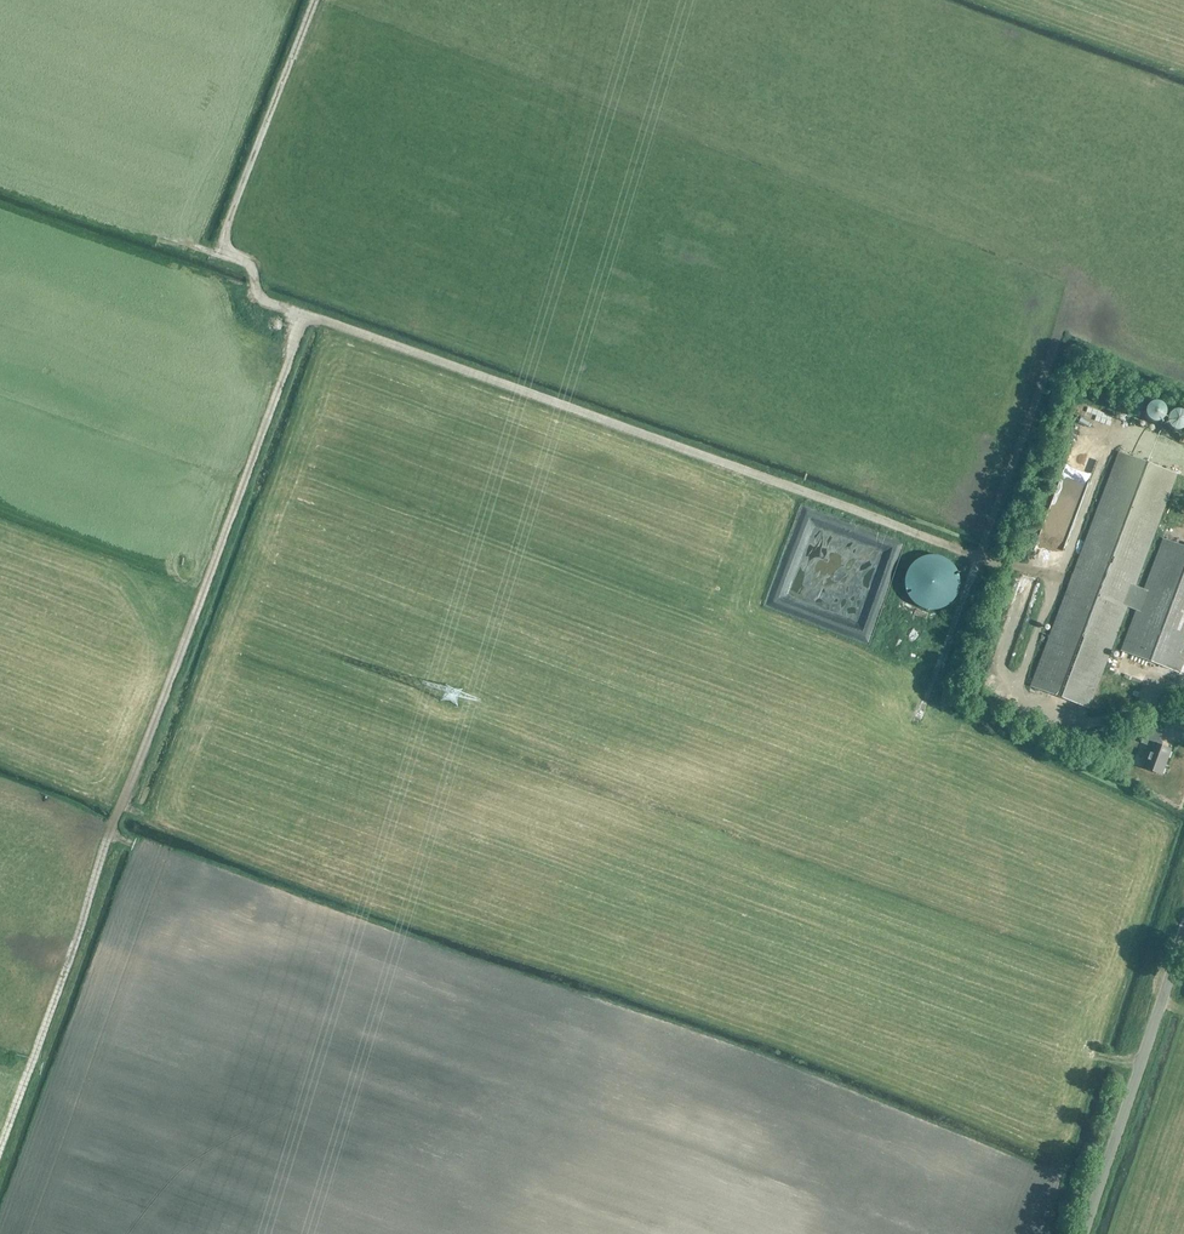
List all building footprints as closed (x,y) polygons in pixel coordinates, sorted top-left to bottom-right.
[(1142,403),(1155,390),(1145,379),(1131,391),(1142,403)] [(1179,673),(1183,659),(1183,547),(1162,539),(1143,589),(1134,586),(1176,474),(1118,452),(1030,687),(1088,709),(1127,606),(1136,610),(1120,651),(1179,673)] [(959,586),(959,583),(959,580),(958,577),(957,573),(956,570),(954,567),(952,564),(949,562),(946,559),(942,557),(939,556),(935,555),(931,555),(928,556),(924,556),(921,557),(918,558),(916,560),(913,562),(911,564),(909,567),(907,570),(905,573),(904,577),(904,581),(904,585),(904,588),(905,592),(907,596),(909,599),(911,601),(913,604),(916,605),(918,607),(921,608),(924,609),(928,610),(931,610),(935,610),(939,609),(942,608),(946,606),(949,604),(952,601),(954,598),(956,595),(957,592),(958,589),(959,586)] [(1017,621),(1021,610),(1012,607),(1008,619),(1017,621)] [(1160,775),(1170,750),(1157,745),(1162,731),(1146,725),(1140,743),(1150,747),(1142,768),(1160,775)]
